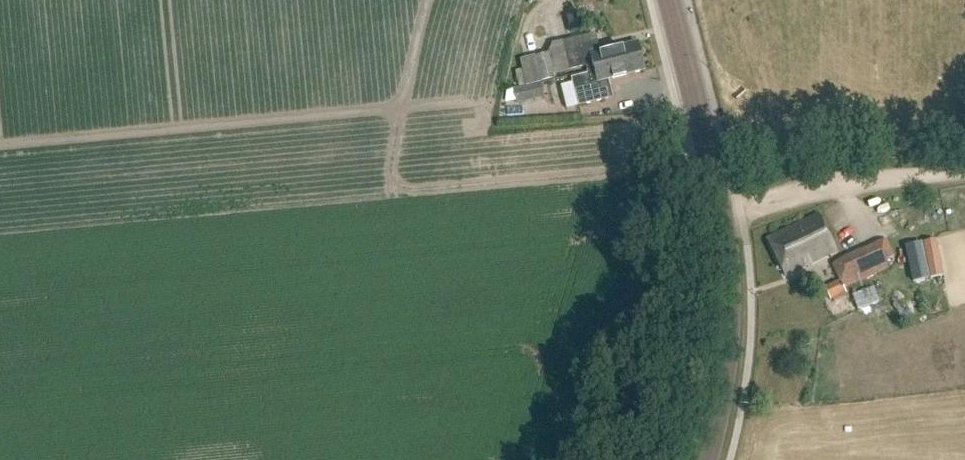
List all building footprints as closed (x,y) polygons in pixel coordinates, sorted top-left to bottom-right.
[(621,65),(640,61),(635,44),(592,55),(587,37),(561,44),(564,56),(548,59),(548,58),(520,65),(525,86),(540,83),(554,79),(553,75),(584,67),(585,72),(594,70),(593,67),(621,60),(621,65)] [(642,72),(640,61),(621,65),(621,60),(593,67),(594,70),(585,72),(588,83),(572,87),(577,107),(602,101),(598,83),(642,72)] [(540,83),(525,86),(512,89),(516,105),(544,98),(540,83)] [(785,278),(836,253),(819,216),(767,241),(785,278)] [(830,301),(847,294),(844,289),(861,281),(888,270),(884,262),(894,257),(886,240),(831,265),(839,281),(824,288),(830,301)] [(932,277),(944,275),(937,240),(924,243),(932,277)] [(913,281),(930,277),(925,254),(908,258),(913,281)] [(857,310),(878,303),(874,288),(852,296),(857,310)]
